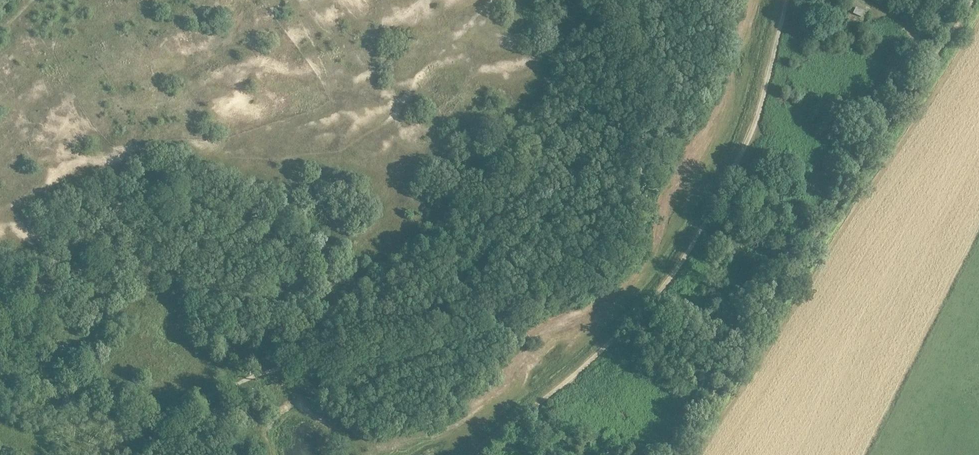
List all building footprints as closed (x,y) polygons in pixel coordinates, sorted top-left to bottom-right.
[(860,17),(863,11),(856,8),(853,14),(860,17)]
